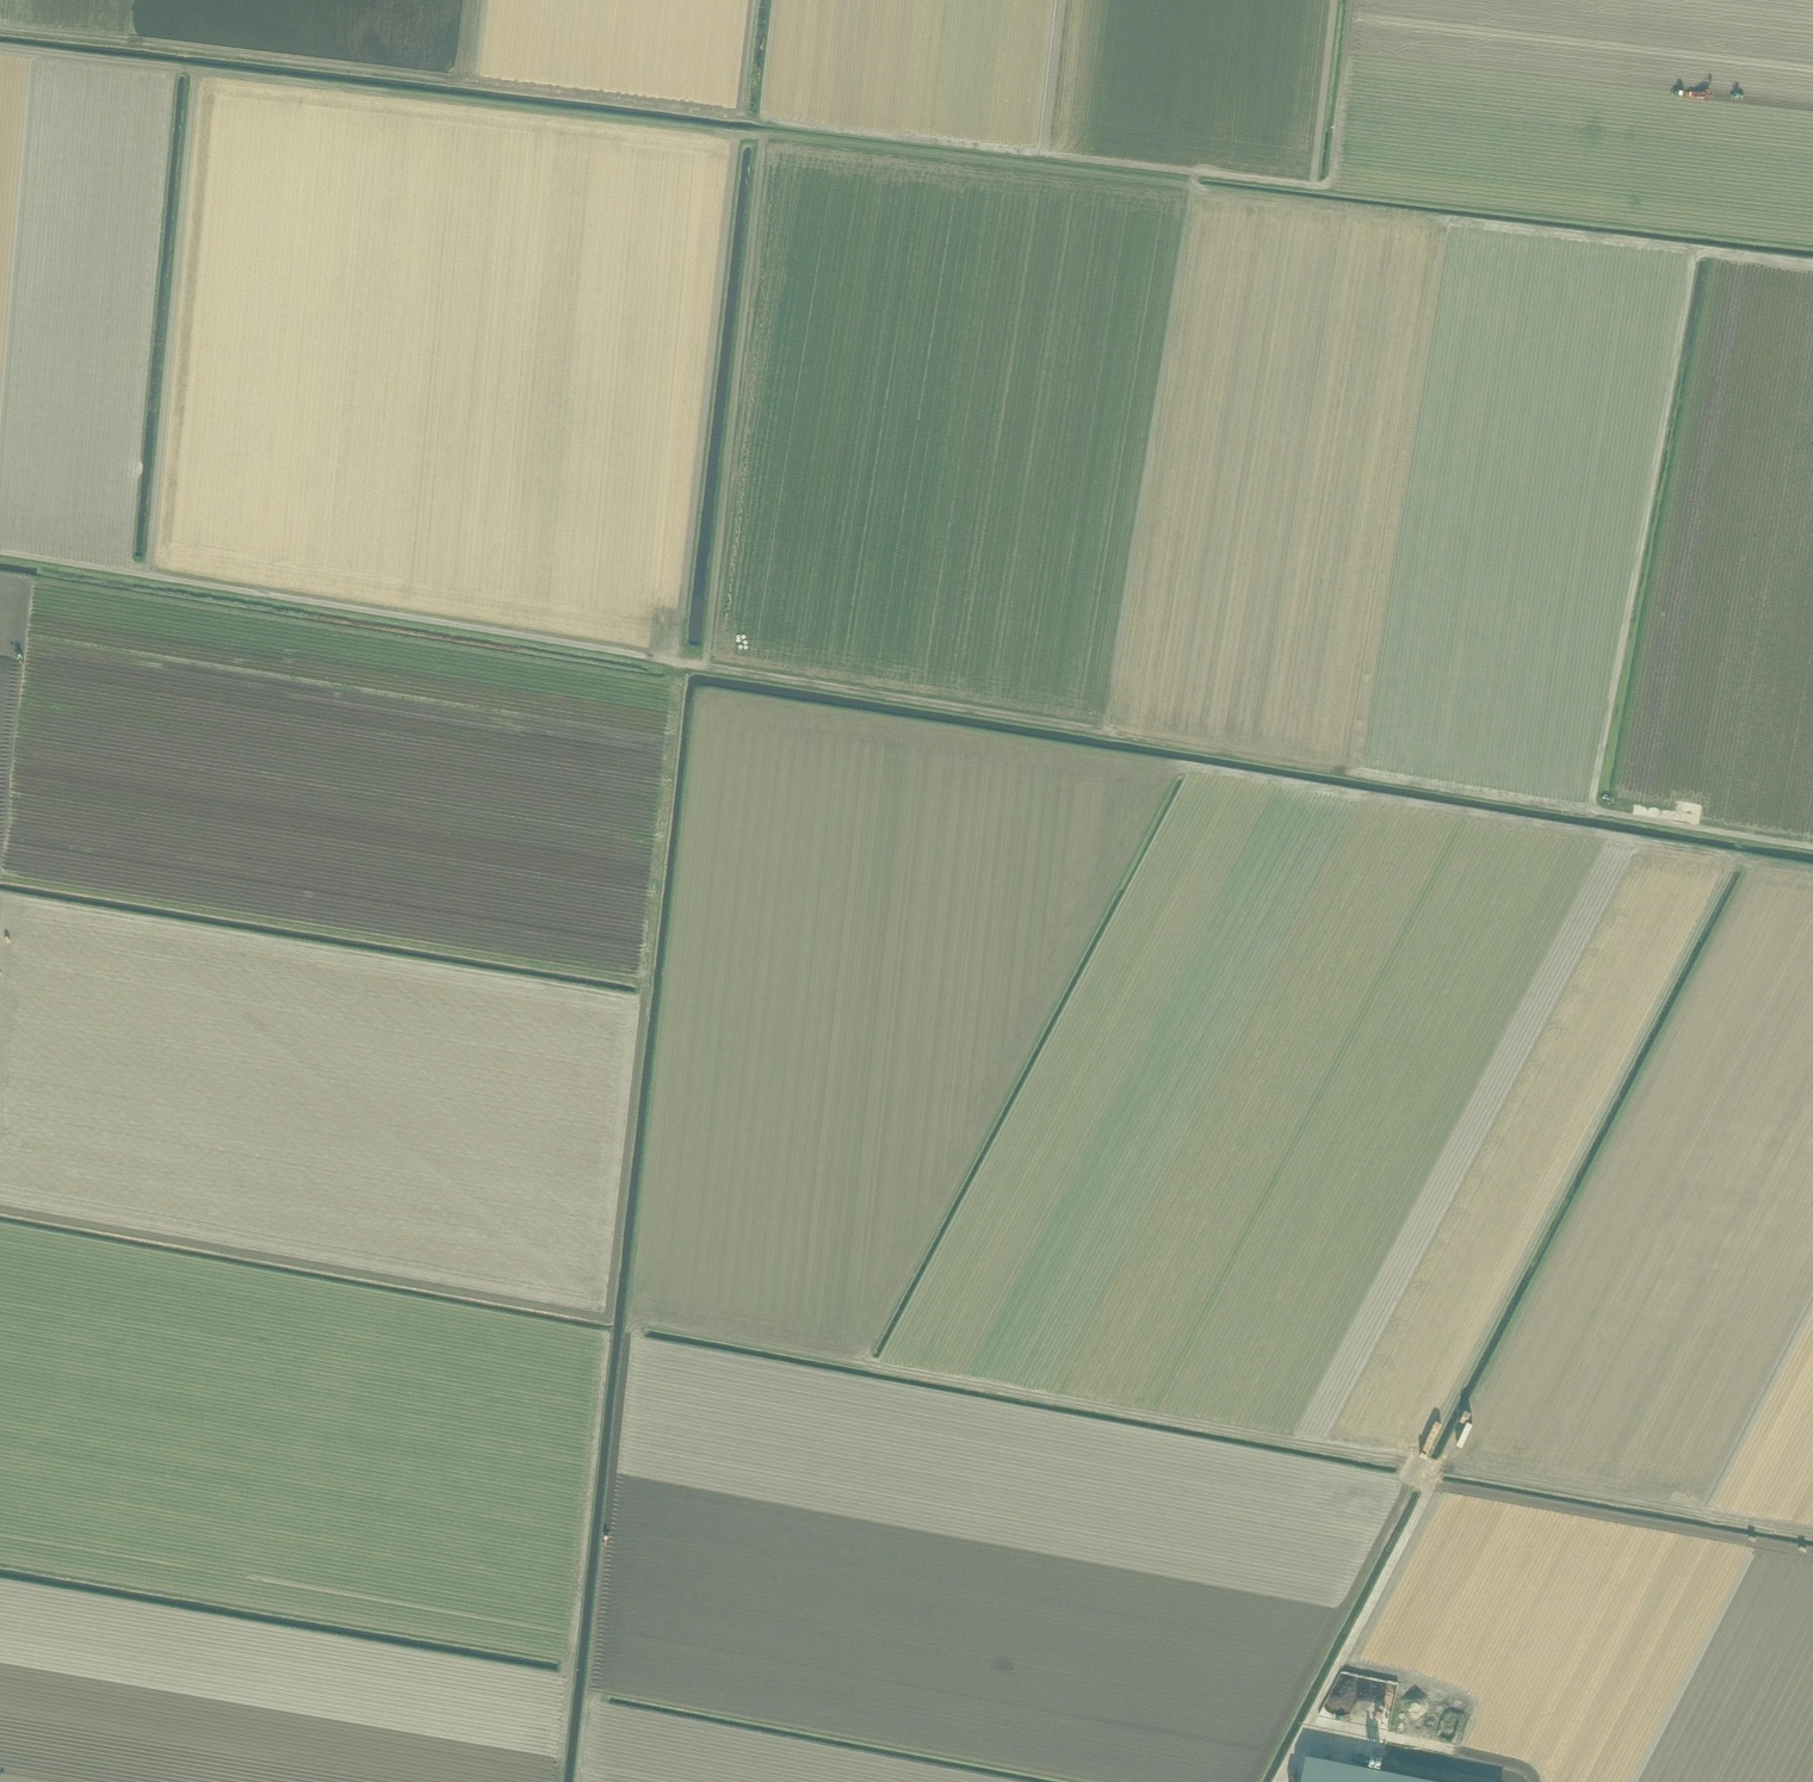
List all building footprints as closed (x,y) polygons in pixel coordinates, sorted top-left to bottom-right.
[(1300,1781),(1451,1781),(1376,1767),(1306,1753),(1300,1781)]
